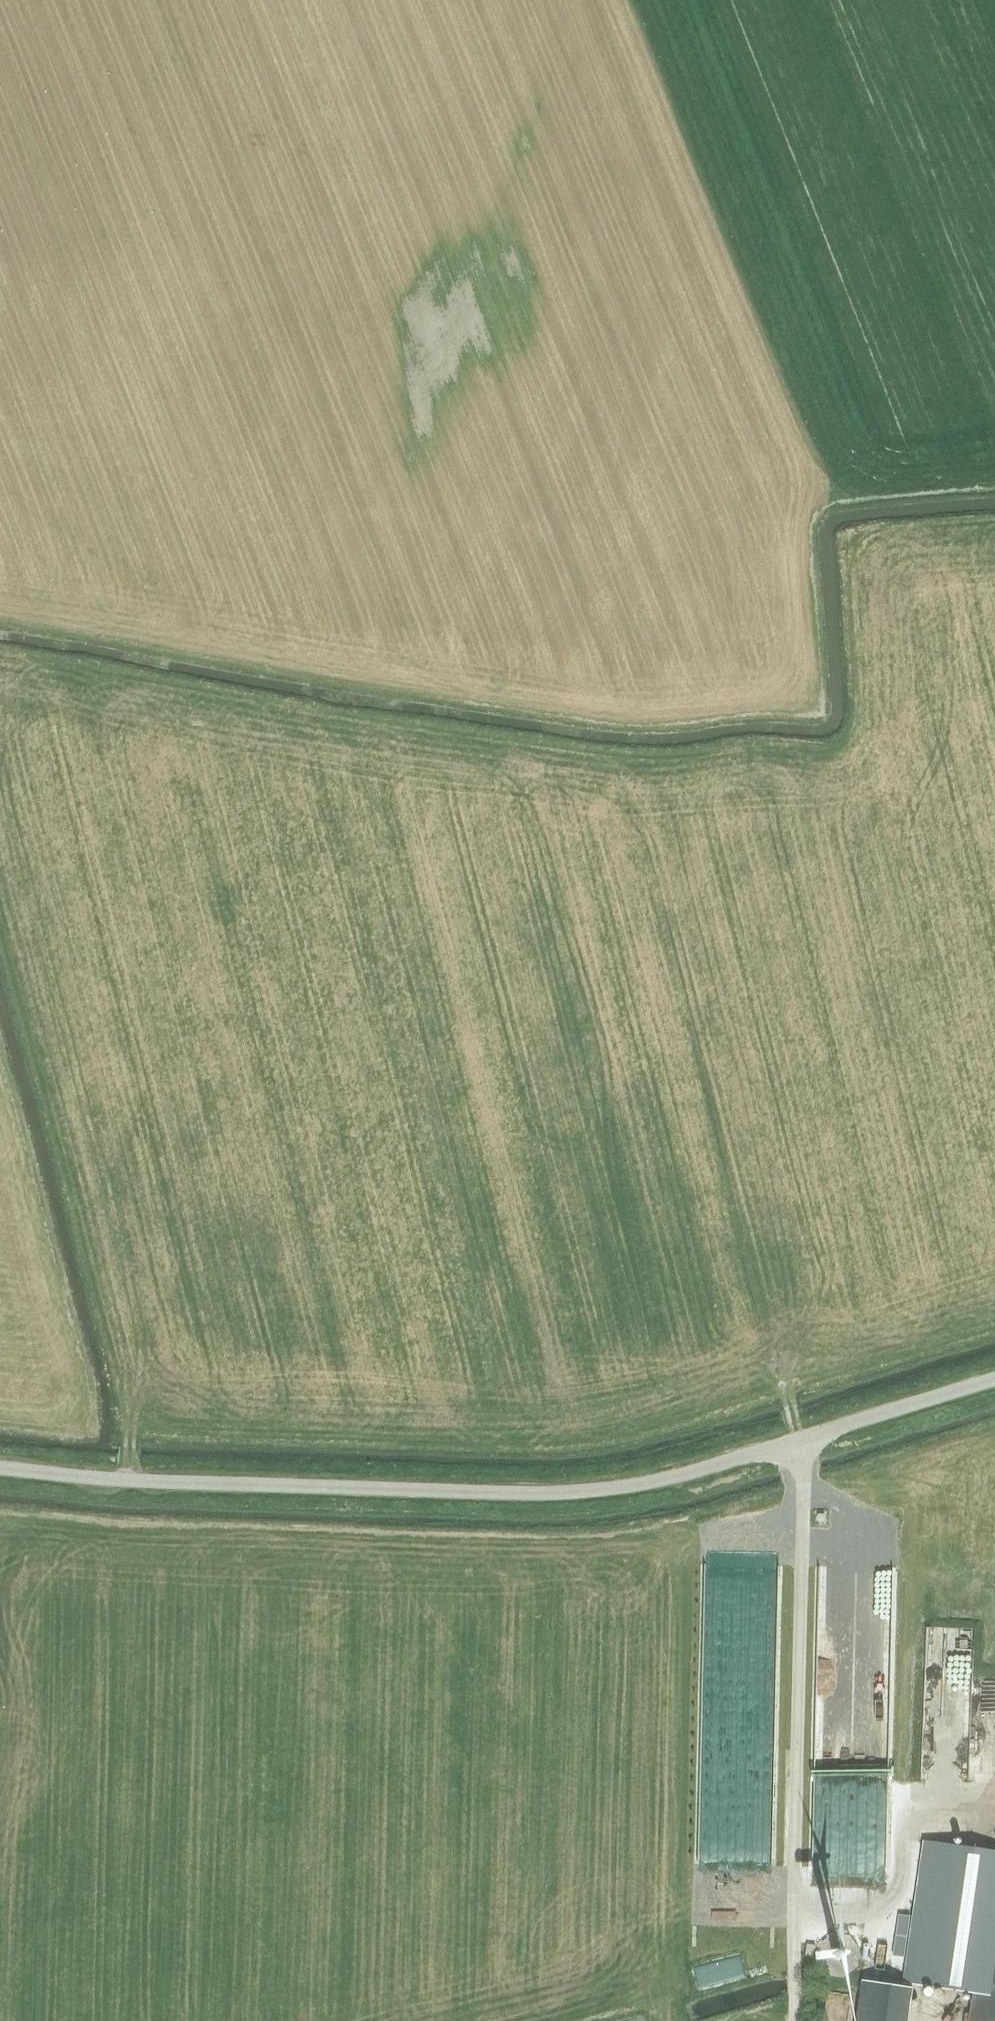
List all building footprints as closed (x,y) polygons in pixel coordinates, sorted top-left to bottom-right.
[(926,1841),(905,1982),(975,1992),(971,2015),(967,2014),(966,2020),(994,2020),(994,1851),(926,1841)] [(863,1981),(857,2020),(909,2020),(913,1989),(863,1981)]
